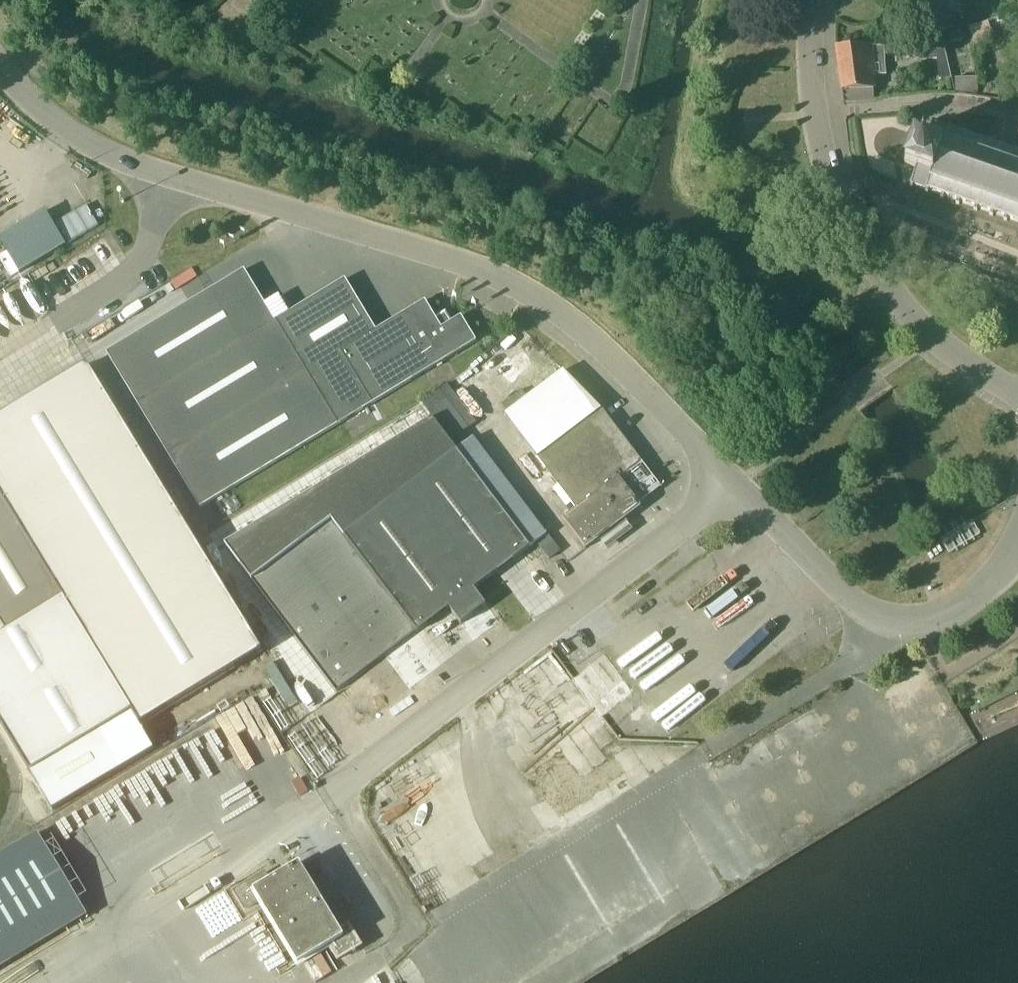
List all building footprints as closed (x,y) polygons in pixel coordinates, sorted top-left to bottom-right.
[(932,9),(947,4),(946,0),(929,0),(932,9)] [(947,4),(932,9),(911,16),(921,49),(946,50),(940,32),(953,28),(952,26),(949,13),(947,4)] [(963,40),(962,31),(948,33),(950,43),(963,40)] [(884,47),(836,47),(844,103),(845,103),(874,101),(874,99),(874,90),(875,89),(874,76),(887,75),(885,65),(885,51),(884,47)] [(956,93),(978,93),(977,79),(954,79),(956,93)] [(966,135),(967,132),(964,131),(962,134),(951,130),(952,127),(948,125),(947,129),(935,124),(936,121),(933,120),(932,123),(929,122),(928,125),(930,126),(926,140),(915,136),(905,165),(916,168),(911,181),(909,180),(907,183),(910,184),(909,187),(913,189),(914,186),(926,190),(925,193),(928,195),(929,192),(941,196),(940,199),(944,200),(945,197),(957,202),(955,205),(959,206),(960,203),(975,209),(973,212),(977,213),(978,210),(990,215),(989,217),(992,219),(994,216),(1004,220),(1003,223),(1006,224),(1008,221),(1017,225),(1017,153),(1016,153),(1017,149),(1014,148),(1012,151),(1000,147),(1002,144),(998,142),(996,146),(982,141),(984,138),(980,137),(979,140),(966,135)] [(52,254),(99,226),(86,205),(54,224),(45,210),(0,236),(0,238),(20,272),(52,254)] [(345,279),(275,321),(244,270),(106,353),(200,510),(477,341),(461,316),(452,322),(449,316),(440,314),(436,317),(425,301),(376,331),(345,279)] [(505,338),(521,354),(535,341),(519,324),(505,338)] [(529,366),(539,382),(558,369),(548,353),(529,366)] [(7,633),(63,599),(137,723),(264,651),(88,365),(0,418),(0,622),(7,633)] [(661,487),(602,409),(570,366),(505,415),(538,459),(540,457),(578,507),(564,518),(586,549),(641,507),(638,504),(661,487)] [(456,396),(454,397),(447,385),(432,395),(455,432),(472,422),(456,396)] [(457,447),(455,449),(432,418),(225,544),(250,576),(336,692),(448,607),(461,625),(486,605),(474,589),(530,547),(457,447)] [(974,522),(941,537),(948,550),(980,535),(974,522)] [(596,716),(632,694),(607,653),(571,674),(596,716)] [(907,734),(931,720),(948,710),(923,669),(883,694),(907,734)] [(813,708),(751,746),(764,766),(826,729),(813,708)] [(27,779),(49,814),(118,771),(96,737),(27,779)] [(554,795),(579,775),(558,749),(533,770),(554,795)] [(88,915),(37,833),(0,855),(0,968),(88,915)] [(397,848),(407,878),(450,864),(440,834),(397,848)] [(337,960),(361,947),(362,946),(349,925),(338,931),(299,866),(298,865),(273,880),(270,874),(268,875),(265,871),(234,891),(245,911),(258,903),(261,908),(295,967),(329,947),(337,960)]
